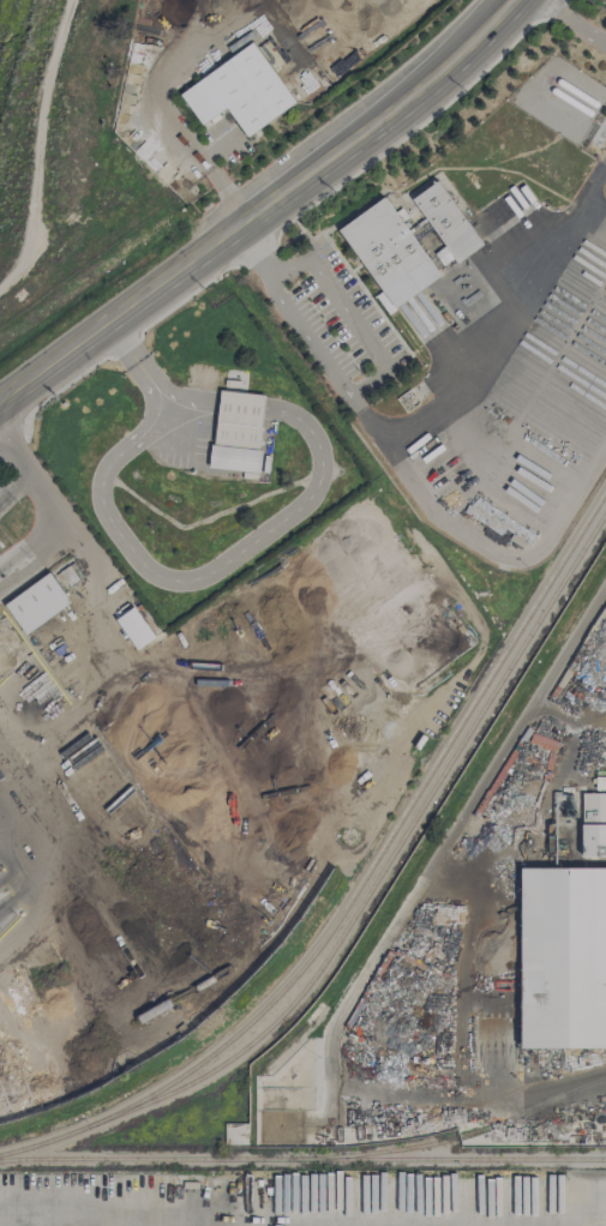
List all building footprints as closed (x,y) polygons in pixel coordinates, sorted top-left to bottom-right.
[(227,108),(246,136),(295,103),(254,43),(179,93),(201,125),(227,108)] [(483,245),(439,180),(413,198),(456,263),(483,245)] [(380,291),(375,295),(387,313),(440,278),(386,196),(338,228),(380,291)] [(211,468),(258,472),(264,394),(217,391),(211,468)] [(4,604),(26,635),(71,603),(50,572),(4,604)] [(137,650),(155,637),(134,606),(116,619),(137,650)] [(521,868),(520,1047),(605,1048),(605,868),(521,868)]
